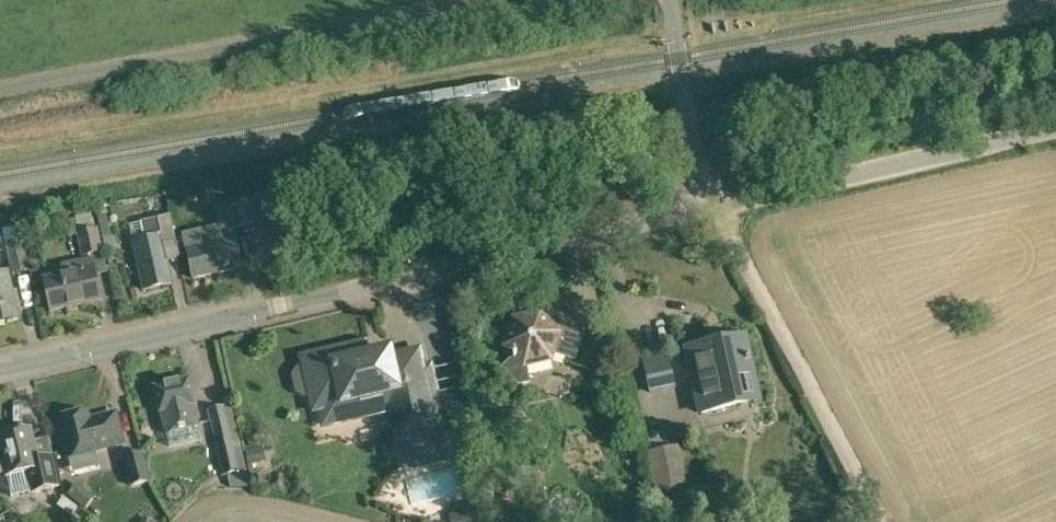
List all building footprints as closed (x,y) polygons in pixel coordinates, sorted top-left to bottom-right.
[(228,208),(233,230),(249,226),(249,222),(261,219),(257,201),(228,208)] [(415,207),(417,219),(430,217),(429,206),(415,207)] [(144,240),(133,242),(143,290),(172,284),(164,246),(177,243),(170,216),(140,222),(144,240)] [(5,244),(12,276),(30,272),(23,240),(21,240),(19,226),(3,229),(6,244),(5,244)] [(109,226),(98,229),(104,253),(114,251),(109,226)] [(197,239),(190,240),(185,242),(193,279),(241,268),(234,240),(199,248),(197,239)] [(45,281),(51,310),(100,300),(90,258),(76,261),(77,264),(62,267),(64,277),(45,281)] [(18,319),(7,272),(0,274),(0,323),(18,319)] [(503,368),(518,384),(528,382),(525,367),(551,360),(554,353),(574,359),(584,328),(566,307),(550,322),(540,313),(512,319),(504,346),(514,357),(503,368)] [(587,357),(600,361),(608,334),(594,330),(587,357)] [(695,381),(702,413),(758,401),(744,336),(687,348),(695,381)] [(297,368),(293,375),(297,393),(304,397),(312,395),(315,408),(320,407),(323,423),(347,418),(392,407),(399,439),(403,438),(448,428),(432,363),(421,365),(417,352),(390,358),(388,351),(365,356),(362,345),(304,359),(305,366),(297,368)] [(643,360),(649,395),(677,390),(670,355),(643,360)] [(535,375),(560,372),(559,362),(533,366),(535,375)] [(161,412),(166,434),(198,426),(193,405),(195,404),(189,379),(153,387),(159,413),(161,412)] [(207,410),(223,476),(247,470),(231,405),(207,410)] [(59,420),(69,459),(97,452),(96,449),(123,442),(115,413),(88,420),(86,413),(59,420)] [(7,477),(9,476),(14,496),(32,491),(33,493),(60,486),(53,456),(39,459),(32,430),(0,438),(0,450),(1,454),(0,454),(0,474),(5,473),(7,477)] [(464,433),(450,436),(453,452),(466,449),(464,433)] [(650,470),(655,491),(687,483),(678,446),(646,453),(650,470)] [(263,461),(260,448),(246,451),(249,464),(263,461)] [(123,457),(131,488),(152,482),(144,452),(123,457)] [(81,478),(108,472),(104,455),(78,460),(81,478)] [(534,492),(537,470),(517,468),(515,490),(534,492)] [(245,471),(238,472),(239,478),(231,480),(232,485),(248,486),(245,471)] [(422,516),(461,506),(455,482),(416,491),(422,516)] [(68,495),(85,508),(95,496),(77,483),(68,495)] [(58,505),(71,515),(76,508),(63,498),(58,505)] [(452,521),(473,521),(470,510),(450,514),(452,521)]
